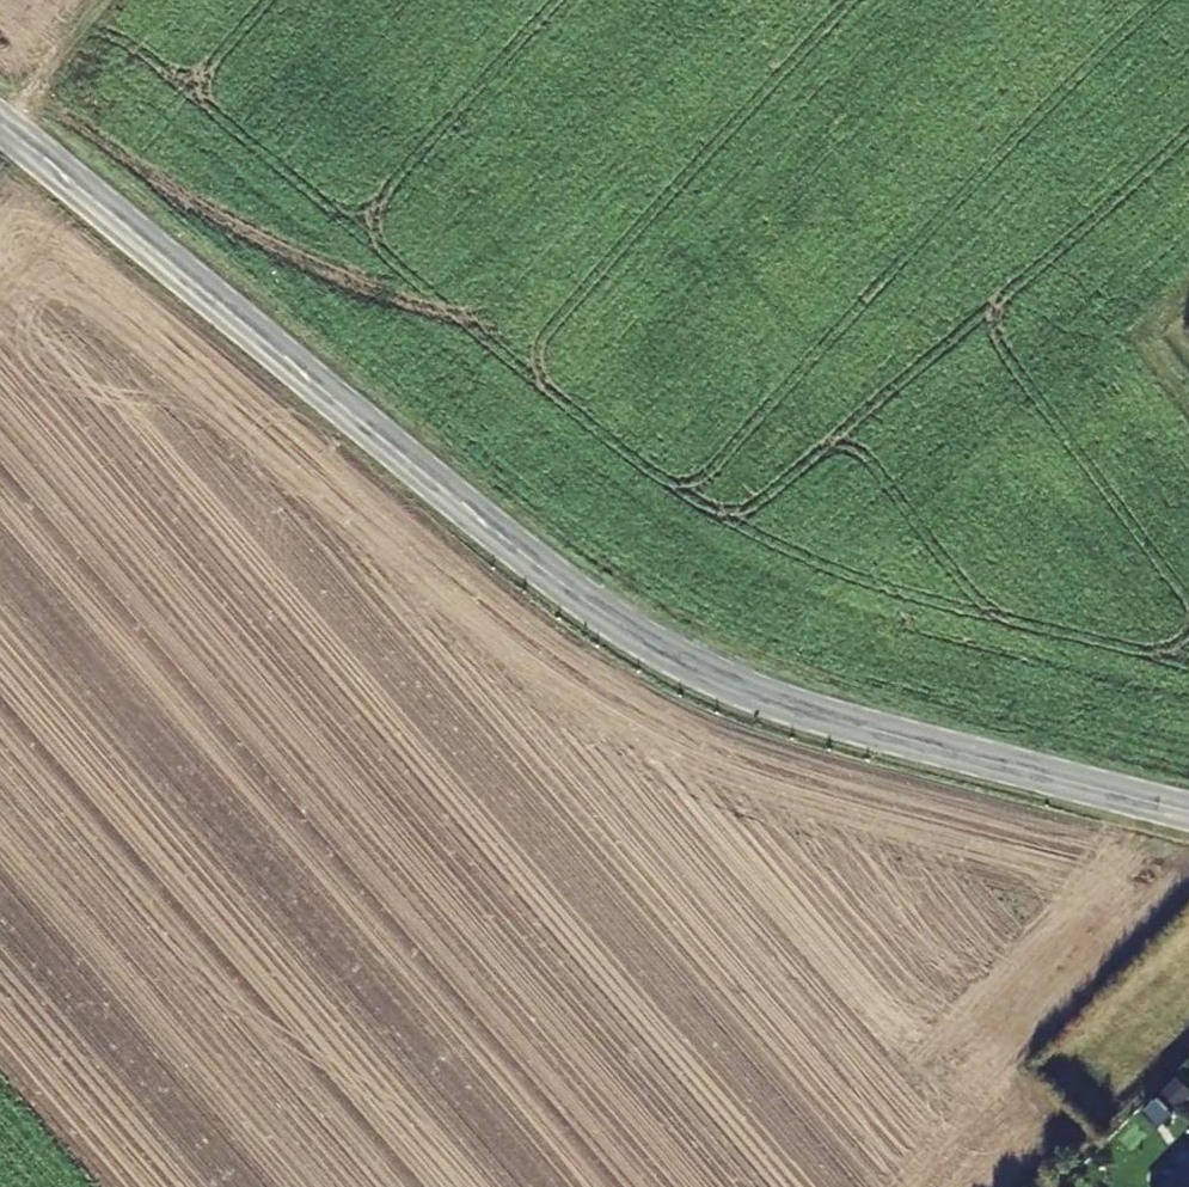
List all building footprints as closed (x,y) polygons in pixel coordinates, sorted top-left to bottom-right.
[(1163,1186),(1188,1186),(1188,1161),(1163,1186)]
